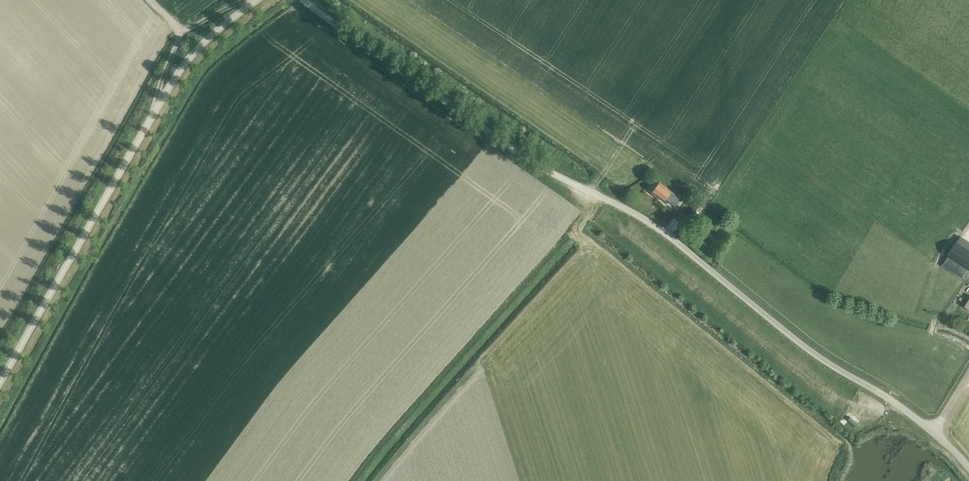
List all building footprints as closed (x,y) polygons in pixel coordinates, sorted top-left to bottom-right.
[(655,177),(649,184),(654,188),(651,190),(664,201),(666,198),(675,206),(681,198),(655,177)] [(701,201),(698,206),(703,209),(706,204),(701,201)] [(694,205),(687,215),(695,220),(702,210),(694,205)] [(968,270),(968,251),(956,243),(947,256),(968,270)]
